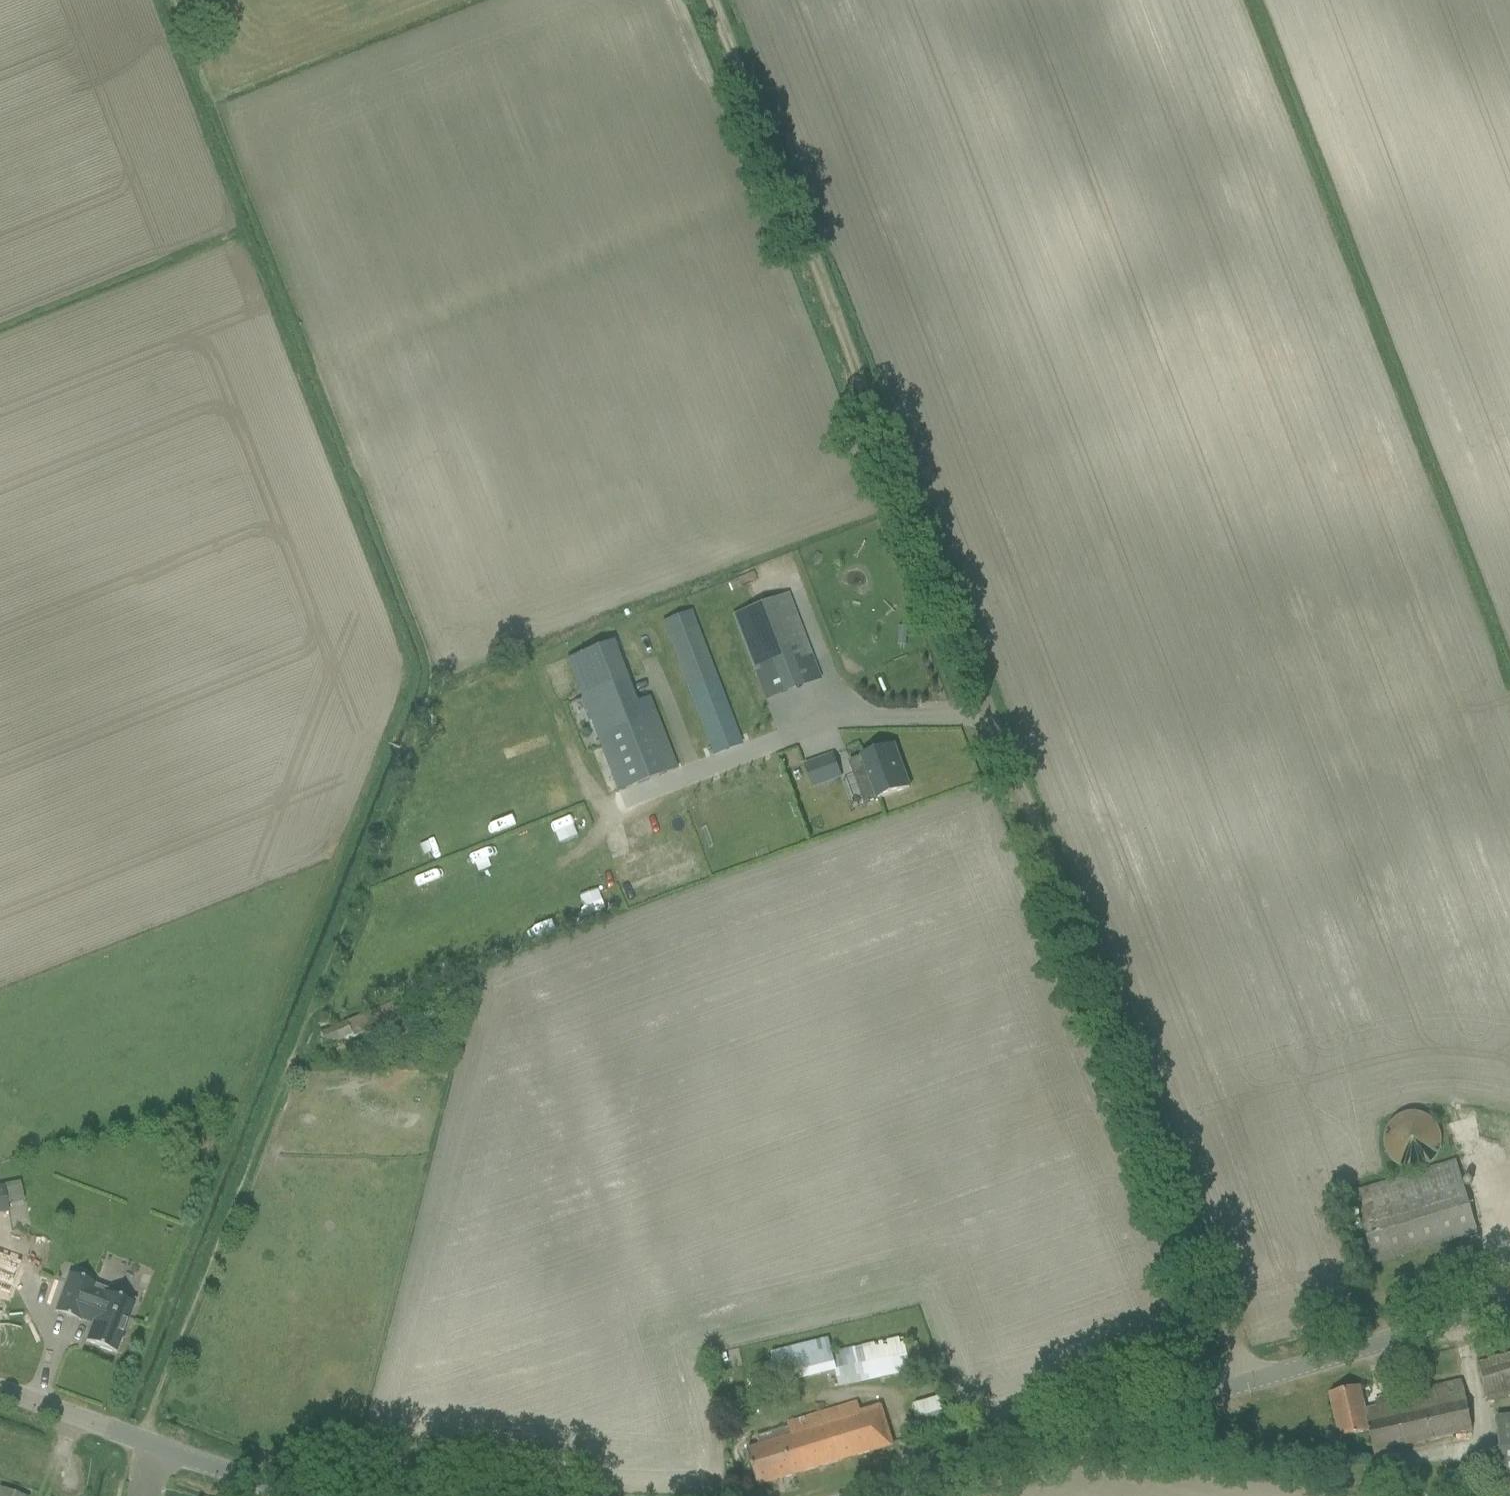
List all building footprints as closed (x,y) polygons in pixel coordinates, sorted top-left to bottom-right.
[(787,595),(734,615),(759,682),(813,662),(787,595)] [(661,622),(711,756),(741,745),(690,611),(661,622)] [(613,642),(566,660),(600,748),(607,767),(615,786),(618,793),(678,769),(650,697),(636,703),(613,642)] [(852,762),(867,803),(909,788),(894,747),(852,762)] [(833,757),(806,767),(814,788),(841,777),(833,757)] [(560,840),(579,832),(571,814),(553,822),(560,840)] [(1408,1170),(1414,1170),(1422,1169),(1431,1165),(1437,1158),(1440,1152),(1442,1144),(1442,1136),(1439,1130),(1435,1123),(1430,1118),(1425,1115),(1418,1113),(1409,1113),(1403,1115),(1397,1118),(1391,1124),(1387,1131),(1385,1138),(1384,1145),(1387,1153),(1391,1161),(1400,1167),(1408,1170)] [(1353,1194),(1374,1264),(1478,1232),(1456,1163),(1373,1189),(1353,1194)] [(9,1211),(5,1187),(0,1188),(0,1213),(9,1211)] [(15,1291),(27,1259),(0,1249),(0,1286),(15,1291)] [(86,1342),(116,1354),(135,1305),(93,1290),(95,1285),(70,1275),(56,1313),(81,1322),(84,1314),(96,1318),(86,1342)] [(835,1372),(839,1388),(910,1371),(908,1363),(923,1360),(918,1342),(904,1346),(902,1338),(831,1355),(827,1339),(783,1349),(785,1356),(771,1360),(777,1386),(835,1372)] [(1489,1402),(1509,1396),(1509,1355),(1478,1365),(1489,1402)] [(1360,1388),(1330,1395),(1340,1438),(1369,1432),(1374,1453),(1397,1448),(1473,1430),(1462,1381),(1375,1401),(1377,1409),(1366,1412),(1360,1388)] [(747,1450),(758,1487),(894,1446),(882,1406),(861,1412),(858,1402),(788,1424),(789,1427),(758,1437),(760,1446),(747,1450)] [(1503,1483),(1509,1482),(1509,1417),(1497,1418),(1503,1483)]
